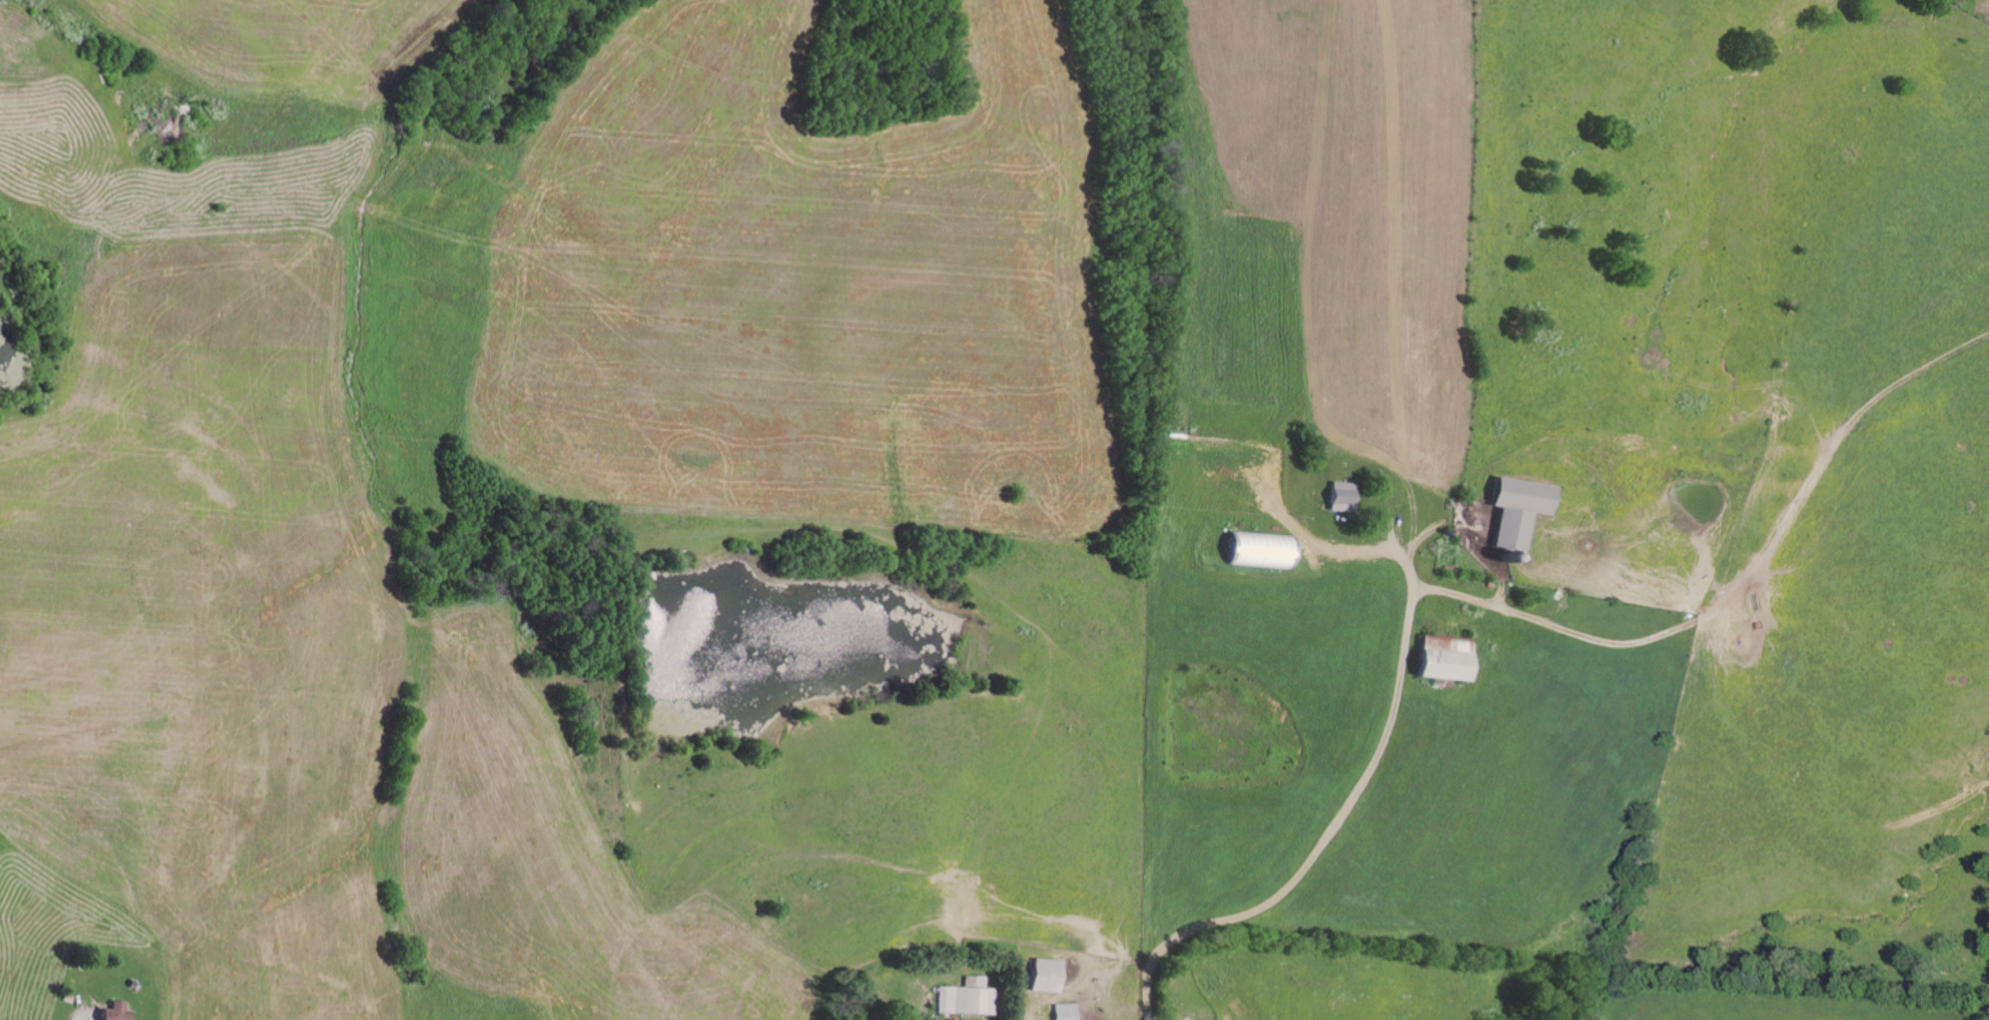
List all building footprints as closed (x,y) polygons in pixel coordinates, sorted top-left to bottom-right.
[(1524,551),(1530,511),(1547,514),(1552,484),(1499,475),(1495,504),(1502,505),(1495,546),(1524,551)] [(1353,511),(1357,483),(1333,480),(1329,508),(1353,511)] [(1293,534),(1234,532),(1232,564),(1292,567),(1293,534)] [(1469,679),(1471,640),(1422,638),(1420,677),(1469,679)] [(1059,992),(1060,959),(1032,957),(1030,990),(1059,992)] [(994,1013),(995,987),(984,987),(984,976),(964,975),(964,986),(939,985),(938,1012),(994,1013)] [(124,1009),(124,1000),(111,1000),(111,1008),(103,1008),(103,1019),(131,1019),(131,1009),(124,1009)] [(1053,1003),(1053,1019),(1075,1019),(1074,1003),(1053,1003)]
